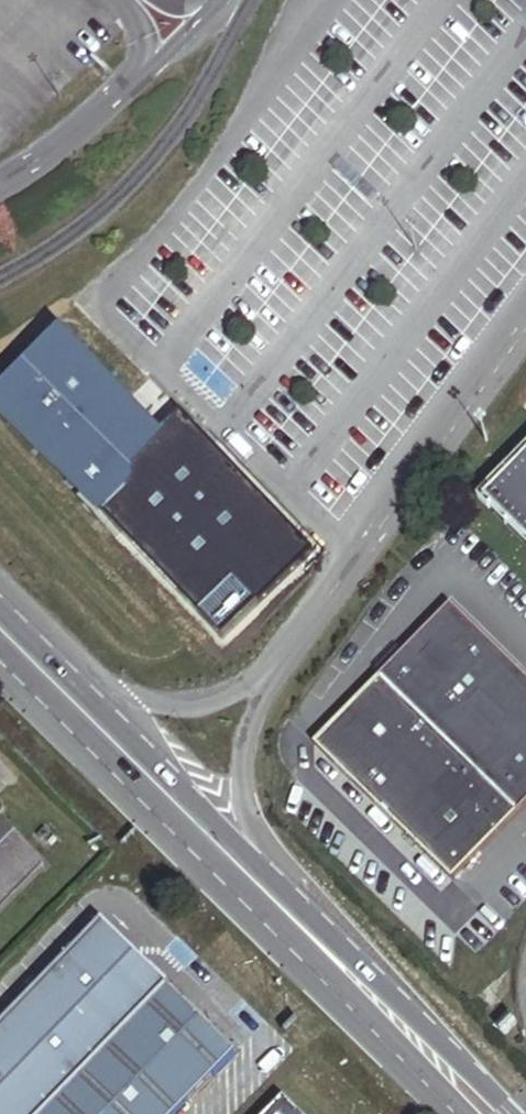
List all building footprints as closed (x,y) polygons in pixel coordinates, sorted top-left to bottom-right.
[(0,397),(0,406),(222,640),(315,552),(182,412),(142,451),(127,435),(134,427),(118,410),(110,417),(102,409),(109,403),(103,396),(114,384),(98,368),(95,371),(62,337),(0,397)] [(478,493),(525,540),(525,443),(478,493)] [(453,605),(316,744),(455,880),(525,808),(525,677),(453,605)] [(0,825),(0,903),(39,863),(0,825)] [(99,926),(0,1023),(0,1113),(174,1113),(237,1054),(99,926)] [(259,1113),(277,1113),(268,1105),(259,1113)]
